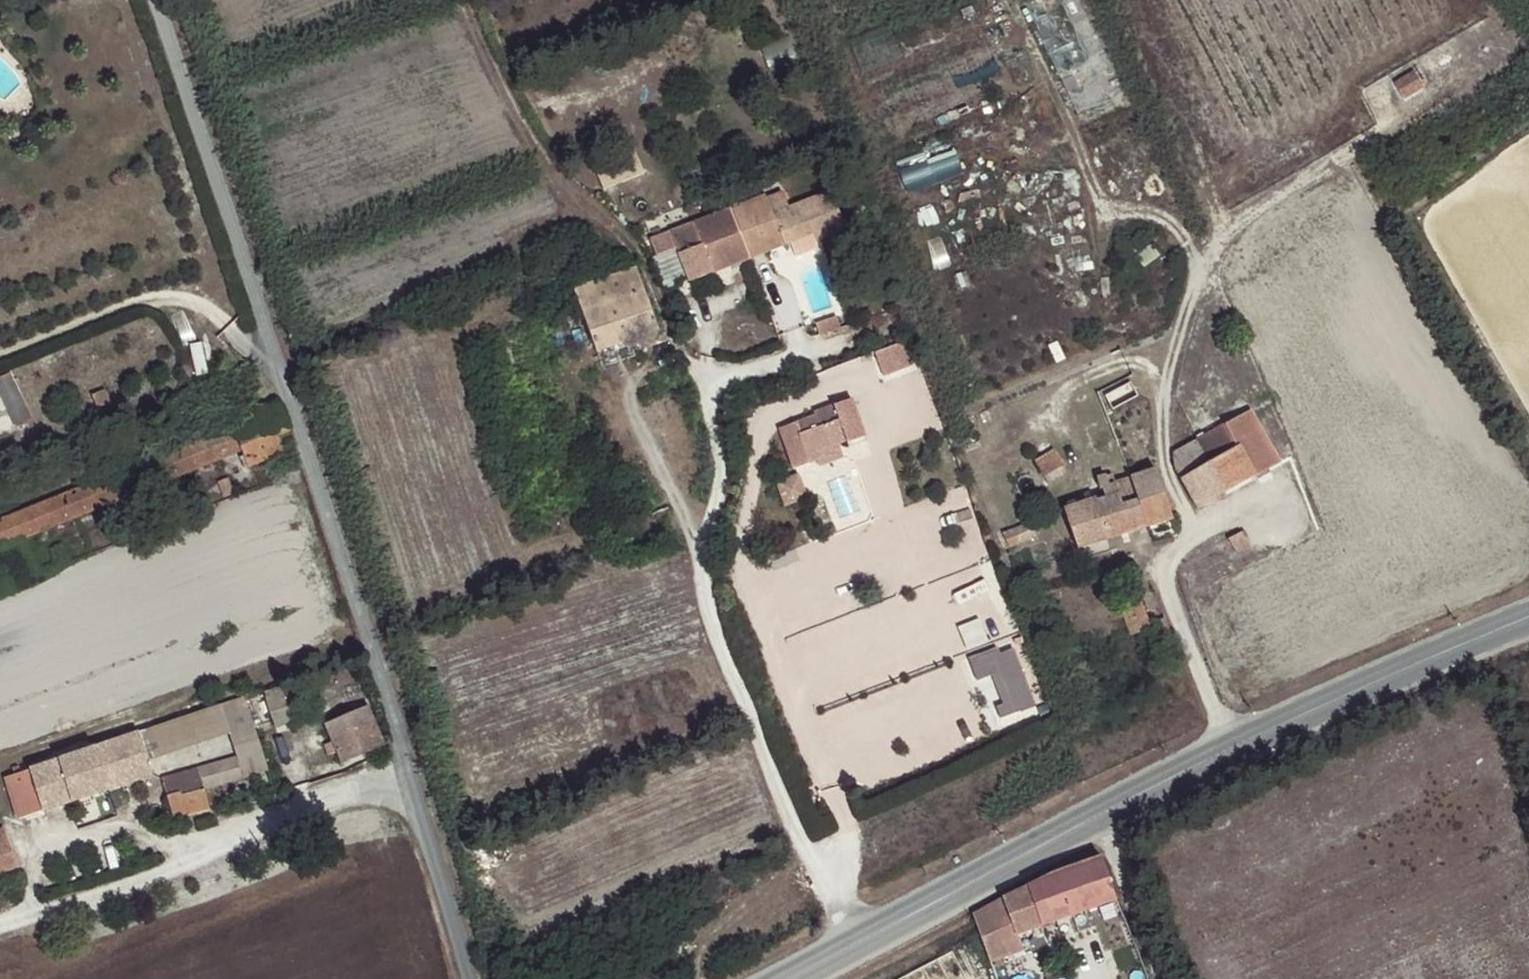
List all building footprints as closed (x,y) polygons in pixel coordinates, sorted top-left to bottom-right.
[(1415,72),(1394,83),(1403,97),(1422,87),(1415,72)] [(955,138),(899,158),(911,190),(967,170),(955,138)] [(765,196),(731,209),(749,258),(790,242),(811,233),(814,240),(845,230),(830,192),(789,208),(782,191),(766,198),(765,196)] [(749,258),(731,209),(650,240),(656,256),(678,249),(688,276),(690,279),(749,258)] [(816,246),(814,240),(811,233),(790,242),(794,254),(816,246)] [(678,249),(656,256),(652,258),(663,286),(688,276),(678,249)] [(636,269),(607,278),(630,339),(659,329),(636,269)] [(630,339),(607,278),(574,289),(596,350),(630,339)] [(902,343),(874,352),(878,371),(906,364),(902,343)] [(35,417),(15,374),(13,372),(0,378),(0,384),(19,425),(35,417)] [(226,381),(212,385),(217,396),(230,390),(226,381)] [(1129,382),(1104,395),(1112,409),(1137,397),(1129,382)] [(806,426),(804,419),(779,428),(793,467),(817,459),(815,453),(837,445),(845,441),(847,443),(864,437),(863,433),(856,414),(851,399),(813,412),(815,415),(817,422),(806,426)] [(1215,416),(1222,426),(1240,416),(1234,406),(1215,416)] [(280,408),(255,418),(243,422),(152,459),(20,511),(0,520),(0,546),(42,529),(160,481),(242,449),(249,465),(283,451),(277,435),(288,430),(280,408)] [(243,422),(255,418),(252,409),(239,414),(243,422)] [(871,410),(856,414),(863,433),(877,428),(871,410)] [(1222,426),(1198,439),(1225,492),(1279,461),(1251,410),(1240,416),(1222,426)] [(815,415),(804,419),(806,426),(817,422),(815,415)] [(1125,434),(1117,419),(1108,424),(1116,439),(1125,434)] [(1116,439),(1108,424),(1091,434),(1099,448),(1116,439)] [(1026,448),(1033,461),(1051,449),(1044,437),(1026,448)] [(1225,492),(1198,439),(1172,454),(1173,466),(1180,481),(1195,509),(1225,492)] [(815,453),(817,459),(818,464),(840,457),(837,445),(815,453)] [(1051,449),(1033,461),(1047,484),(1065,471),(1051,449)] [(778,478),(785,501),(809,493),(802,470),(778,478)] [(1130,478),(1146,525),(1172,517),(1155,470),(1130,478)] [(1108,536),(1146,525),(1130,478),(1116,482),(1113,473),(1097,478),(1100,488),(1102,488),(1105,498),(1096,501),(1108,536)] [(227,482),(220,485),(224,495),(231,493),(227,482)] [(1078,546),(1108,536),(1096,501),(1095,497),(1064,508),(1078,546)] [(171,504),(165,506),(168,517),(175,515),(171,504)] [(1030,521),(1003,533),(1008,546),(1034,536),(1030,521)] [(116,527),(109,529),(113,540),(120,538),(116,527)] [(1239,532),(1227,538),(1234,553),(1248,545),(1239,532)] [(59,548),(53,551),(57,562),(64,560),(59,548)] [(0,572),(0,580),(1,584),(8,582),(5,570),(0,572)] [(1151,628),(1150,624),(1140,600),(1121,608),(1132,634),(1150,628),(1151,628)] [(265,698),(267,708),(273,727),(292,722),(283,692),(265,698)] [(204,788),(266,770),(257,740),(243,697),(220,705),(229,734),(235,759),(163,780),(173,818),(209,808),(204,788)] [(256,710),(267,708),(265,698),(254,701),(256,710)] [(147,760),(229,734),(220,705),(167,723),(138,732),(147,760)] [(367,709),(328,725),(342,759),(380,743),(367,709)] [(151,775),(147,760),(138,732),(79,753),(6,778),(18,818),(151,775)] [(0,828),(0,872),(17,866),(2,827),(0,828)] [(1014,890),(971,913),(979,933),(989,960),(1023,948),(1018,932),(1114,897),(1099,856),(1038,877),(1017,888),(1014,890)]
